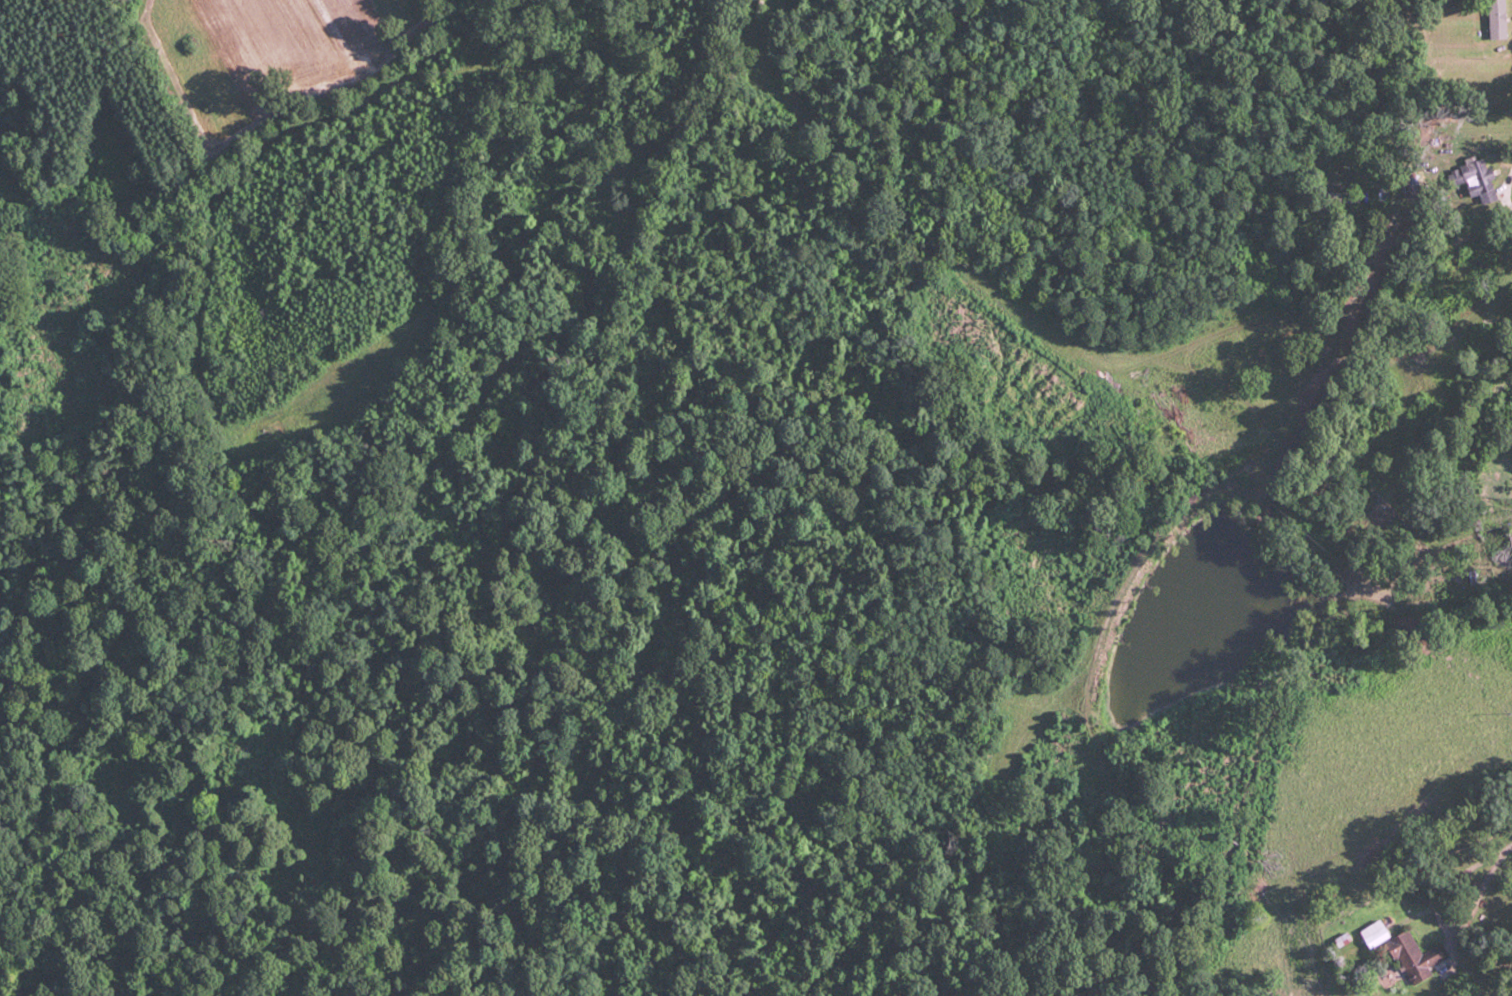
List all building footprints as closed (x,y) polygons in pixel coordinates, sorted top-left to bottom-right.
[(1503,39),(1503,0),(1486,0),(1486,39),(1503,39)] [(1491,169),(1486,171),(1483,159),(1446,171),(1451,187),(1465,183),(1470,198),(1490,191),(1487,182),(1494,179),(1491,169)] [(1422,954),(1410,930),(1389,940),(1411,987),(1433,977),(1429,968),(1447,959),(1440,945),(1422,954)]
